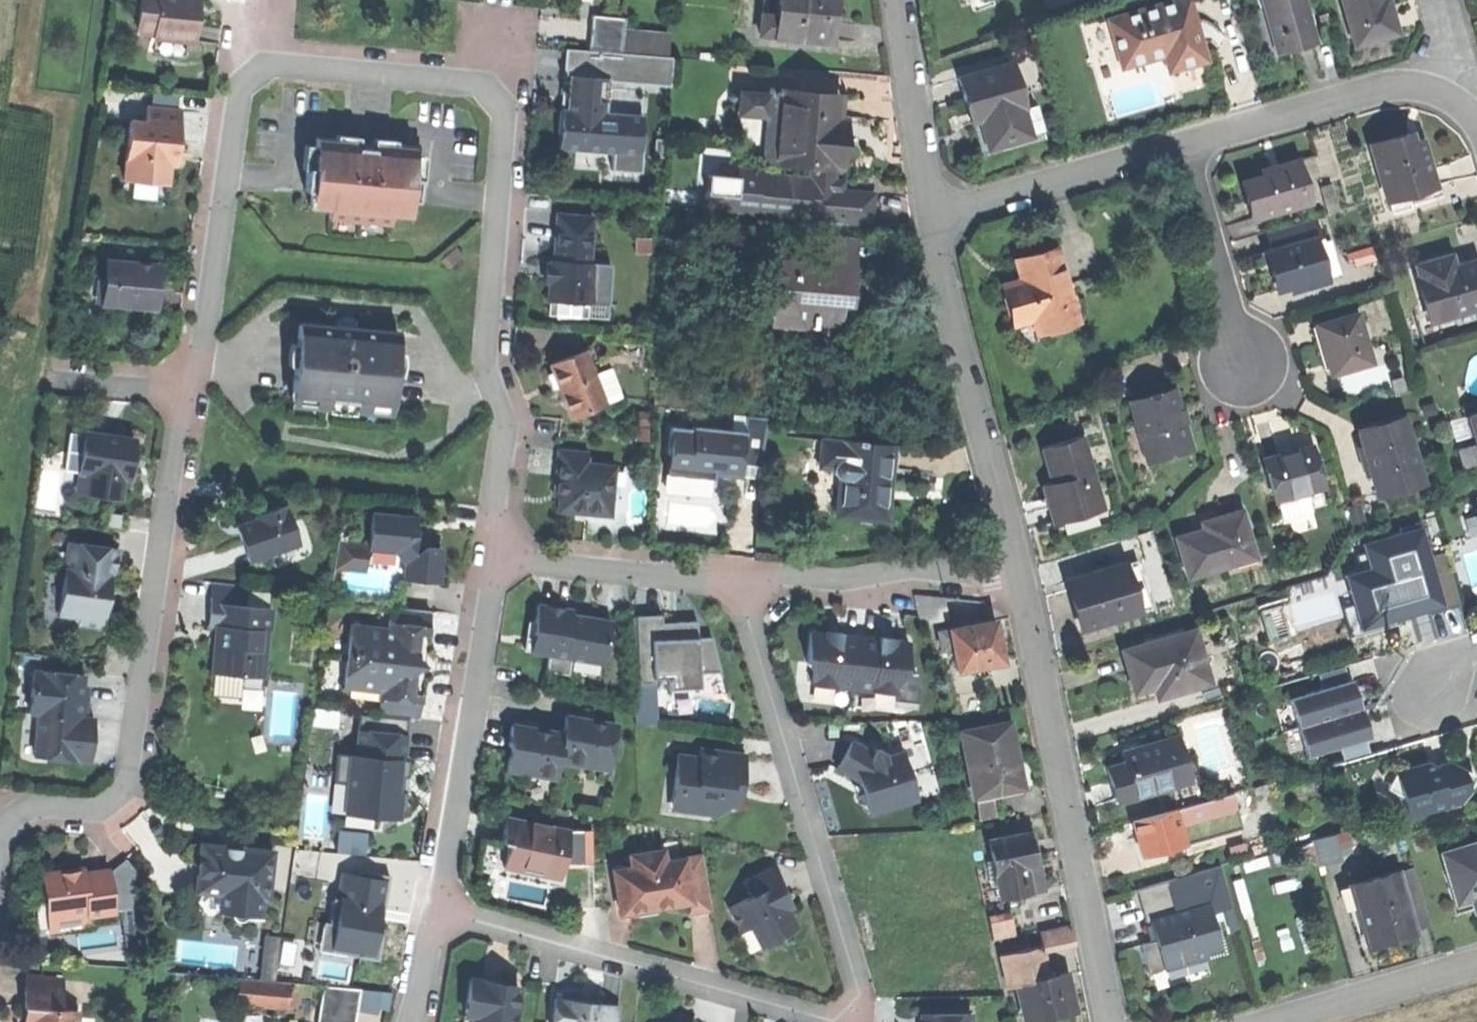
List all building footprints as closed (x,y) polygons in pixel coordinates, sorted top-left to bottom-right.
[(136,28),(153,29),(153,32),(186,35),(192,36),(193,14),(195,0),(138,0),(136,28)] [(834,48),(832,6),(833,0),(778,0),(778,9),(777,41),(805,47),(834,48)] [(1122,57),(1147,50),(1165,45),(1169,61),(1204,51),(1199,33),(1193,11),(1190,0),(1146,0),(1109,11),(1122,57)] [(1270,25),(1278,23),(1283,43),(1297,39),(1315,34),(1305,0),(1263,0),(1270,25)] [(1357,46),(1377,40),(1400,34),(1394,10),(1386,13),(1382,0),(1345,0),(1357,46)] [(1386,13),(1394,10),(1391,0),(1382,0),(1386,13)] [(760,40),(777,41),(778,9),(762,8),(761,28),(760,40)] [(556,144),(611,148),(614,108),(604,107),(607,74),(618,75),(620,46),(622,22),(623,11),(591,9),(588,47),(564,45),(562,75),(568,75),(566,91),(576,92),(576,98),(575,107),(559,106),(556,144)] [(1201,9),(1193,11),(1199,33),(1211,30),(1216,20),(1214,14),(1201,9)] [(666,24),(622,22),(620,46),(665,49),(666,24)] [(1276,45),(1283,43),(1278,23),(1270,25),(1276,45)] [(185,50),(186,35),(153,32),(152,48),(185,50)] [(663,78),(665,49),(620,46),(618,75),(663,78)] [(1011,54),(956,70),(963,92),(973,89),(979,112),(989,144),(1033,131),(1023,99),(1011,54)] [(1146,59),(1150,102),(1161,102),(1158,74),(1166,74),(1164,58),(1146,59)] [(761,155),(775,156),(780,84),(766,83),(765,87),(761,149),(761,155)] [(839,89),(780,84),(775,156),(779,156),(811,158),(834,160),(840,160),(842,125),(836,124),(837,111),(839,89)] [(754,149),(761,149),(765,87),(738,85),(736,120),(742,121),(742,132),(741,139),(745,146),(754,149)] [(969,115),(979,112),(973,89),(963,92),(967,105),(969,115)] [(1034,96),(1023,99),(1033,131),(1044,128),(1034,96)] [(122,174),(166,177),(168,158),(169,142),(176,143),(180,104),(146,101),(144,116),(127,115),(122,174)] [(640,109),(614,108),(611,148),(611,165),(640,167),(641,138),(639,137),(640,109)] [(979,147),(989,144),(979,112),(969,115),(979,147)] [(729,131),(742,132),(742,121),(736,120),(730,120),(729,131)] [(1386,188),(1390,202),(1406,198),(1402,184),(1433,175),(1427,157),(1422,140),(1412,143),(1409,131),(1407,124),(1368,136),(1383,189),(1386,188)] [(1419,128),(1409,131),(1412,143),(1422,140),(1419,128)] [(304,176),(303,186),(310,186),(310,203),(328,204),(328,215),(387,218),(388,210),(408,211),(408,195),(416,196),(417,173),(412,172),(414,141),(385,139),(384,150),(372,150),(372,143),(354,142),(354,148),(343,147),(344,134),(315,132),(313,164),(305,163),(304,176)] [(176,150),(176,143),(169,142),(168,158),(175,159),(176,150)] [(1246,192),(1251,210),(1307,193),(1294,149),(1276,155),(1278,161),(1261,166),(1240,173),(1246,192)] [(1259,160),(1261,166),(1278,161),(1276,155),(1259,160)] [(832,185),(834,160),(811,158),(809,177),(807,213),(830,215),(832,185)] [(704,206),(807,213),(809,177),(757,173),(758,165),(734,163),(733,170),(707,168),(704,206)] [(873,188),(832,185),(830,215),(871,218),(872,203),(873,188)] [(547,294),(588,296),(591,257),(589,257),(592,210),(556,208),(553,254),(549,253),(548,269),(547,294)] [(1269,260),(1275,280),(1289,276),(1291,281),(1324,272),(1312,229),(1320,227),(1315,209),(1265,223),(1270,241),(1275,258),(1269,260)] [(1327,225),(1320,227),(1312,229),(1324,272),(1339,268),(1327,225)] [(776,257),(773,308),(812,311),(812,319),(811,330),(837,331),(839,297),(850,298),(851,277),(854,236),(824,234),(822,260),(776,257)] [(1035,325),(1076,313),(1068,287),(1054,240),(1013,252),(1019,271),(1000,277),(1005,294),(1011,316),(1031,310),(1035,325)] [(1266,250),(1269,260),(1275,258),(1270,241),(1264,242),(1266,250)] [(1451,246),(1436,251),(1440,264),(1455,259),(1451,246)] [(1428,313),(1452,306),(1472,300),(1476,298),(1476,265),(1474,254),(1455,259),(1440,264),(1436,251),(1415,257),(1418,269),(1415,270),(1428,313)] [(110,277),(109,298),(153,302),(154,283),(155,267),(143,266),(144,257),(106,254),(104,276),(110,277)] [(156,258),(144,257),(143,266),(155,267),(156,258)] [(102,298),(109,298),(110,277),(104,276),(102,298)] [(1081,284),(1068,287),(1076,313),(1088,309),(1081,284)] [(1474,305),(1472,300),(1452,306),(1454,311),(1474,305)] [(1315,317),(1329,366),(1369,355),(1355,306),(1315,317)] [(772,317),(812,319),(812,311),(773,308),(772,317)] [(295,350),(292,386),(318,388),(318,393),(363,396),(363,392),(392,394),(397,326),(354,323),(354,318),(337,316),(336,321),(297,318),(295,350)] [(1325,367),(1329,366),(1315,317),(1311,319),(1318,343),(1325,367)] [(559,390),(573,425),(629,403),(614,366),(597,373),(588,350),(549,365),(553,374),(547,376),(553,392),(559,390)] [(1129,394),(1147,467),(1196,452),(1180,408),(1172,381),(1129,394)] [(1476,436),(1476,404),(1469,406),(1474,425),(1476,436)] [(1467,427),(1474,425),(1469,406),(1462,408),(1467,427)] [(1358,424),(1376,486),(1420,474),(1402,411),(1373,420),(1358,424)] [(674,432),(670,476),(747,484),(750,455),(766,456),(769,421),(751,420),(749,439),(674,432)] [(82,436),(79,468),(86,468),(84,489),(118,493),(120,474),(128,475),(130,458),(133,434),(83,428),(82,436)] [(1085,520),(1107,510),(1080,429),(1042,440),(1051,475),(1042,477),(1047,495),(1054,527),(1085,520)] [(809,447),(820,448),(821,435),(810,434),(809,447)] [(61,486),(84,489),(86,468),(79,468),(82,436),(72,435),(68,465),(63,464),(61,486)] [(836,511),(887,515),(890,474),(892,440),(821,435),(820,448),(819,461),(839,463),(836,511)] [(1262,451),(1275,493),(1320,479),(1308,437),(1283,445),(1262,451)] [(1476,462),(1476,451),(1473,437),(1458,441),(1465,465),(1476,462)] [(587,446),(557,444),(556,461),(554,481),(559,491),(558,506),(588,508),(588,502),(611,504),(614,459),(586,458),(587,446)] [(242,536),(247,554),(298,538),(287,504),(284,505),(283,500),(255,509),(256,514),(236,520),(242,536)] [(1175,531),(1186,570),(1234,556),(1231,548),(1251,542),(1240,504),(1214,512),(1216,519),(1202,523),(1175,531)] [(404,556),(403,574),(438,576),(439,559),(440,542),(423,541),(414,530),(415,512),(370,509),(369,543),(394,544),(404,556)] [(1200,516),(1202,523),(1216,519),(1214,512),(1205,514),(1200,516)] [(1356,628),(1441,603),(1424,547),(1417,523),(1357,540),(1364,564),(1340,572),(1356,628)] [(79,620),(104,623),(108,590),(102,590),(102,586),(103,581),(106,581),(107,572),(117,573),(120,544),(68,538),(60,607),(80,610),(79,620)] [(1254,551),(1251,542),(1231,548),(1234,556),(1254,551)] [(1255,556),(1254,551),(1234,556),(1235,562),(1255,556)] [(1137,554),(1122,558),(1136,605),(1150,601),(1137,554)] [(1073,601),(1079,621),(1136,605),(1122,558),(1085,569),(1088,576),(1081,578),(1068,582),(1073,601)] [(346,562),(345,584),(387,587),(389,565),(346,562)] [(1079,570),(1081,578),(1088,576),(1085,569),(1079,570)] [(210,577),(209,593),(240,594),(241,579),(210,577)] [(240,594),(209,593),(208,620),(224,621),(223,628),(223,636),(214,635),(212,668),(240,670),(241,666),(262,667),(266,602),(240,600),(240,594)] [(923,624),(948,619),(943,597),(916,596),(923,624)] [(1288,598),(1265,604),(1272,628),(1294,621),(1288,598)] [(570,654),(603,659),(610,616),(583,612),(582,618),(570,616),(571,605),(537,600),(534,617),(532,629),(537,630),(534,648),(549,650),(570,654)] [(388,623),(348,620),(343,682),(379,685),(377,708),(417,712),(419,689),(411,689),(405,688),(410,627),(416,628),(427,629),(429,605),(390,602),(388,623)] [(1296,627),(1294,621),(1272,628),(1265,604),(1261,606),(1269,635),(1296,627)] [(663,611),(634,613),(638,682),(654,681),(654,674),(673,673),(674,686),(701,684),(698,621),(664,622),(663,611)] [(954,649),(959,671),(974,668),(987,666),(1003,663),(999,640),(995,621),(951,630),(954,649)] [(1127,665),(1133,686),(1154,681),(1168,676),(1171,687),(1208,677),(1193,624),(1171,631),(1142,639),(1121,645),(1127,665)] [(1140,632),(1142,639),(1171,631),(1169,624),(1140,632)] [(810,680),(808,694),(840,682),(841,665),(845,633),(839,631),(839,627),(830,626),(824,625),(824,629),(808,627),(805,658),(811,668),(810,680)] [(415,644),(416,628),(410,627),(405,688),(411,689),(413,674),(415,644)] [(943,652),(954,649),(951,630),(939,632),(943,652)] [(876,635),(845,633),(841,665),(840,682),(808,694),(872,694),(889,681),(901,694),(905,679),(916,676),(907,638),(892,637),(893,633),(883,632),(877,632),(876,635)] [(568,670),(570,654),(549,650),(546,667),(568,670)] [(86,672),(33,666),(28,710),(34,714),(29,755),(89,762),(95,716),(86,715),(90,686),(84,685),(86,672)] [(988,672),(987,666),(974,668),(975,674),(988,672)] [(1157,692),(1171,687),(1168,676),(1154,681),(1157,692)] [(1343,678),(1285,696),(1295,728),(1353,710),(1349,695),(1343,678)] [(1353,710),(1295,728),(1305,760),(1363,742),(1358,727),(1353,710)] [(564,712),(562,729),(557,756),(608,764),(615,719),(564,712)] [(562,729),(510,721),(507,742),(510,743),(508,753),(506,765),(555,773),(557,756),(562,729)] [(962,733),(975,797),(994,793),(1018,788),(1012,761),(1017,760),(1015,748),(1010,724),(962,733)] [(343,812),(397,816),(404,732),(361,728),(359,752),(348,751),(343,812)] [(1112,785),(1116,802),(1171,786),(1168,775),(1187,770),(1178,737),(1141,747),(1131,750),(1122,753),(1125,765),(1107,770),(1112,785)] [(866,796),(869,810),(916,797),(903,749),(886,754),(875,747),(873,751),(853,739),(837,765),(861,779),(861,782),(871,787),(866,796)] [(1130,745),(1131,750),(1141,747),(1140,742),(1130,745)] [(743,749),(699,745),(698,751),(676,749),(674,769),(681,770),(678,797),(699,799),(710,813),(730,800),(725,795),(731,791),(732,777),(740,778),(743,749)] [(1024,794),(1017,760),(1012,761),(1018,788),(994,793),(995,800),(1024,794)] [(1402,798),(1407,817),(1462,802),(1475,778),(1449,764),(1445,774),(1435,769),(1428,764),(1424,771),(1418,767),(1409,770),(1395,773),(1402,798)] [(1191,781),(1187,770),(1168,775),(1171,786),(1191,781)] [(1389,802),(1402,798),(1395,773),(1386,789),(1389,802)] [(739,789),(740,778),(732,777),(731,791),(725,795),(730,800),(738,801),(739,789)] [(856,791),(866,796),(871,787),(861,782),(858,787),(856,791)] [(1256,786),(1258,794),(1271,790),(1269,783),(1256,786)] [(1232,794),(1200,802),(1205,818),(1207,828),(1239,819),(1232,794)] [(1200,802),(1186,807),(1190,822),(1205,818),(1200,802)] [(1186,807),(1174,810),(1178,825),(1190,822),(1186,807)] [(1138,840),(1143,856),(1184,845),(1178,825),(1174,810),(1133,821),(1138,840)] [(567,825),(504,813),(501,825),(499,837),(506,838),(502,862),(558,873),(567,825)] [(339,848),(368,849),(369,829),(340,827),(339,848)] [(1342,832),(1327,836),(1330,847),(1345,842),(1342,832)] [(1032,834),(1027,835),(1033,867),(1024,869),(1029,892),(1043,890),(1040,874),(1032,834)] [(989,842),(999,898),(1029,892),(1024,869),(1033,867),(1027,835),(989,842)] [(1310,841),(1317,863),(1333,858),(1330,847),(1327,836),(1310,841)] [(198,851),(196,886),(227,888),(225,907),(250,909),(252,891),(266,892),(270,845),(199,839),(198,851)] [(612,866),(620,908),(654,902),(687,896),(689,906),(709,903),(700,851),(663,858),(660,845),(629,851),(631,862),(612,866)] [(1452,889),(1466,885),(1473,906),(1474,912),(1476,911),(1476,845),(1442,855),(1452,889)] [(727,902),(739,926),(749,921),(759,941),(795,923),(786,904),(783,906),(776,892),(783,889),(770,863),(743,876),(750,891),(727,902)] [(1225,863),(1141,882),(1160,966),(1225,950),(1220,932),(1240,927),(1225,863)] [(40,869),(46,909),(84,904),(84,909),(112,905),(107,866),(83,869),(70,871),(69,866),(40,869)] [(388,878),(343,871),(335,921),(323,919),(319,948),(376,957),(388,878)] [(1360,924),(1366,946),(1389,940),(1414,933),(1412,928),(1398,878),(1397,872),(1349,885),(1360,924)] [(1416,873),(1398,878),(1412,928),(1430,923),(1416,873)] [(1353,926),(1360,924),(1349,885),(1342,887),(1353,926)] [(1458,911),(1473,906),(1466,885),(1452,889),(1458,911)] [(787,896),(783,889),(776,892),(783,906),(786,904),(790,902),(787,896)] [(265,910),(266,892),(252,891),(250,909),(265,910)] [(989,911),(992,935),(1016,933),(1013,908),(989,911)] [(1040,934),(1043,948),(1073,942),(1071,928),(1040,934)] [(1149,968),(1161,965),(1154,937),(1142,940),(1149,968)] [(1007,987),(1017,985),(1042,980),(1035,948),(1001,955),(1007,987)] [(21,1021),(75,1021),(77,1005),(62,1004),(65,974),(25,970),(21,1021)] [(469,975),(466,997),(477,998),(476,1011),(474,1021),(511,1021),(516,982),(494,979),(469,975)] [(1074,1012),(1071,996),(1066,975),(1042,980),(1017,985),(1025,1021),(1026,1021),(1074,1012)] [(237,1005),(290,1009),(292,982),(239,978),(237,1005)] [(359,986),(323,981),(317,1021),(354,1021),(359,986)] [(549,1021),(615,1021),(618,1001),(582,996),(553,993),(549,1021)] [(464,1010),(476,1011),(477,998),(466,997),(464,1010)] [(920,1009),(920,1021),(969,1021),(969,1008),(920,1009)]
